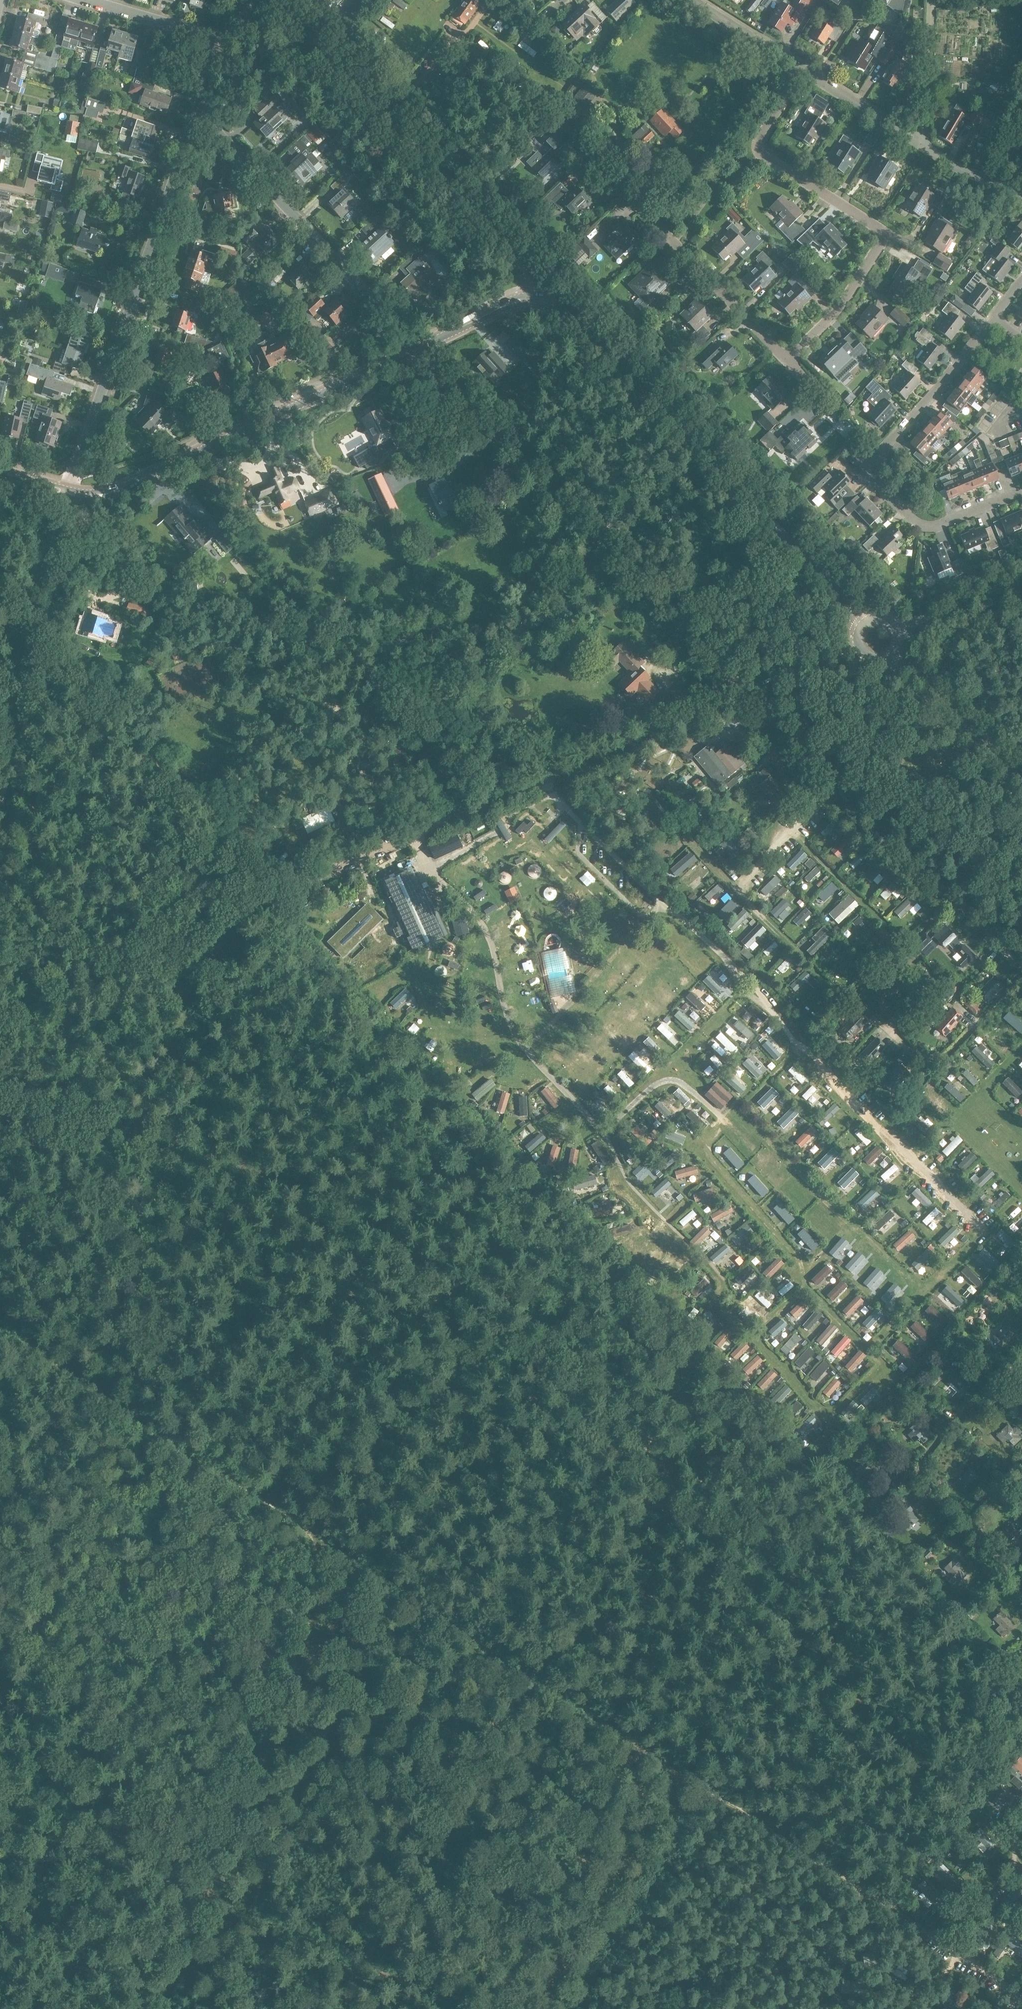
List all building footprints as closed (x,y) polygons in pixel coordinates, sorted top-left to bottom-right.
[(188,1),(189,1),(191,1),(190,6),(201,10),(204,0),(185,0),(188,1)] [(332,10),(343,0),(322,0),(332,10)] [(402,0),(393,0),(404,9),(408,4),(402,0)] [(453,16),(464,24),(472,12),(473,13),(479,5),(472,0),(464,0),(453,16)] [(606,11),(618,24),(627,15),(625,13),(635,3),(631,0),(617,0),(606,11)] [(787,22),(789,18),(794,21),(798,23),(805,13),(812,0),(795,0),(789,9),(781,4),(769,23),(781,31),(787,22)] [(905,0),(874,0),(878,3),(879,1),(898,14),(901,14),(902,14),(905,0)] [(902,14),(908,15),(912,0),(905,0),(902,14)] [(584,27),(590,33),(599,24),(595,20),(595,19),(582,6),(571,16),(572,18),(563,26),(573,38),(584,27)] [(14,31),(31,36),(38,38),(40,32),(37,29),(39,24),(43,25),(45,18),(28,13),(26,20),(18,18),(14,31)] [(513,24),(496,13),(493,18),(510,29),(513,24)] [(395,25),(383,16),(380,20),(392,29),(395,25)] [(820,22),(811,36),(824,44),(828,37),(836,41),(845,27),(827,16),(823,24),(820,22)] [(76,47),(83,24),(69,20),(61,46),(75,51),(76,47)] [(899,27),(889,45),(890,46),(891,46),(899,34),(906,23),(901,20),(900,22),(898,26),(899,27)] [(378,23),(376,28),(388,34),(391,29),(378,23)] [(97,28),(83,24),(76,47),(87,50),(88,48),(91,49),(97,28)] [(899,27),(898,26),(878,24),(869,40),(870,41),(867,46),(859,41),(855,48),(856,49),(849,60),(864,69),(872,56),(880,60),(886,49),(889,45),(899,27)] [(31,36),(14,31),(10,46),(31,52),(33,46),(29,45),(31,36)] [(100,50),(99,54),(95,67),(102,69),(107,54),(118,57),(119,53),(125,34),(112,31),(107,51),(100,50)] [(125,34),(119,53),(118,58),(131,62),(134,50),(135,46),(138,38),(125,34)] [(386,36),(369,34),(368,40),(385,43),(386,36)] [(538,52),(522,40),(518,45),(534,57),(538,52)] [(491,49),(480,41),(477,45),(488,53),(491,49)] [(135,46),(134,50),(137,50),(137,52),(132,67),(137,68),(134,78),(141,80),(149,50),(135,46)] [(891,46),(890,46),(881,61),(887,65),(887,64),(889,66),(882,77),(885,79),(892,67),(905,75),(900,84),(906,88),(912,78),(906,74),(909,69),(900,63),(903,58),(895,52),(896,50),(891,46)] [(515,53),(533,64),(536,58),(518,48),(515,53)] [(521,60),(508,51),(504,56),(518,65),(521,60)] [(95,67),(99,54),(92,52),(84,81),(91,83),(95,67)] [(481,63),(470,53),(466,56),(477,67),(481,63)] [(37,54),(36,60),(48,64),(50,57),(37,54)] [(50,57),(47,71),(53,73),(54,73),(57,59),(50,57)] [(6,60),(2,73),(20,78),(22,71),(25,72),(27,66),(6,60)] [(36,60),(34,68),(47,71),(48,64),(36,60)] [(590,72),(593,75),(601,64),(597,61),(590,72)] [(469,75),(458,65),(454,68),(465,79),(469,75)] [(892,67),(885,79),(883,82),(896,90),(900,84),(905,75),(892,67)] [(2,73),(0,82),(0,88),(19,94),(21,88),(17,87),(20,78),(2,73)] [(582,77),(580,75),(569,91),(572,92),(582,77)] [(459,86),(448,76),(444,79),(456,90),(459,86)] [(141,80),(134,78),(133,83),(132,82),(128,93),(139,97),(139,96),(143,97),(140,105),(166,114),(170,99),(152,93),(155,85),(141,80)] [(575,98),(563,112),(573,120),(584,107),(586,108),(598,94),(586,83),(585,84),(574,97),(575,98)] [(433,86),(429,91),(443,102),(448,97),(433,86)] [(574,94),(572,92),(569,91),(568,90),(565,94),(561,91),(553,104),(562,110),(574,94)] [(550,94),(546,91),(538,101),(542,104),(550,94)] [(272,92),(261,101),(270,110),(254,124),(267,137),(286,120),(280,114),(286,108),(272,92)] [(807,116),(795,136),(809,145),(814,137),(817,132),(819,134),(826,124),(819,120),(829,103),(816,94),(804,114),(807,116)] [(96,111),(102,113),(105,104),(88,98),(85,107),(88,108),(85,115),(94,118),(96,111)] [(226,104),(215,100),(213,106),(225,109),(226,104)] [(236,103),(234,111),(239,113),(242,105),(236,103)] [(42,107),(28,105),(27,112),(41,114),(42,107)] [(965,126),(973,131),(984,112),(976,107),(965,126)] [(663,109),(649,121),(664,137),(669,133),(675,139),(684,131),(663,109)] [(28,113),(14,110),(12,117),(27,120),(28,113)] [(937,138),(951,146),(966,120),(952,112),(937,138)] [(6,133),(10,116),(3,114),(3,113),(0,113),(0,132),(6,133)] [(66,133),(69,133),(78,135),(80,122),(69,120),(66,133)] [(114,128),(112,132),(120,134),(155,146),(157,140),(153,139),(157,127),(137,121),(133,132),(122,128),(114,128)] [(646,132),(648,130),(644,125),(631,137),(635,141),(642,135),(640,133),(644,129),(646,132)] [(552,149),(532,167),(543,179),(563,160),(555,151),(568,138),(557,126),(543,139),(552,149)] [(653,136),(648,130),(646,132),(644,129),(640,133),(642,135),(635,141),(641,147),(653,136)] [(871,129),(863,142),(872,148),(880,135),(871,129)] [(312,144),(312,145),(318,139),(310,130),(304,136),(306,138),(312,144)] [(155,146),(120,134),(118,141),(131,145),(128,152),(148,159),(151,151),(153,152),(155,146)] [(304,136),(304,135),(295,144),(303,152),(312,144),(306,138),(304,136)] [(842,144),(829,164),(844,173),(849,165),(848,165),(851,161),(854,162),(860,153),(853,148),(854,147),(851,145),(853,141),(843,135),(839,142),(842,144)] [(881,136),(872,149),(882,156),(891,142),(881,136)] [(78,143),(77,149),(86,151),(96,153),(98,142),(79,138),(78,143)] [(59,177),(63,161),(44,156),(45,155),(37,153),(37,154),(35,162),(42,163),(42,164),(39,173),(37,181),(52,185),(51,189),(60,191),(60,192),(61,192),(64,182),(64,181),(63,181),(63,182),(56,180),(57,177),(57,176),(59,177)] [(301,155),(296,160),(297,161),(287,171),(301,187),(312,176),(309,172),(313,168),(312,167),(319,161),(311,153),(309,154),(304,159),(301,155)] [(876,168),(868,179),(884,189),(897,168),(880,157),(874,167),(876,168)] [(122,164),(118,175),(128,179),(121,198),(133,202),(136,196),(137,197),(144,176),(131,172),(132,167),(122,164)] [(348,168),(343,173),(348,178),(353,174),(348,168)] [(79,183),(97,186),(100,171),(83,169),(79,183)] [(343,189),(348,185),(341,178),(331,187),(337,194),(327,203),(342,219),(343,217),(346,221),(356,212),(352,209),(357,204),(343,189)] [(560,183),(542,201),(547,206),(551,201),(560,211),(565,206),(572,213),(587,199),(576,187),(570,193),(560,183)] [(918,186),(905,207),(920,216),(927,205),(929,206),(930,204),(938,209),(947,195),(937,189),(933,195),(918,186)] [(9,202),(11,193),(0,190),(0,200),(9,202)] [(201,223),(204,224),(212,225),(212,224),(223,227),(226,219),(223,218),(225,214),(224,210),(233,207),(236,206),(235,203),(236,203),(237,202),(236,195),(234,194),(233,194),(233,193),(213,197),(214,201),(205,203),(207,210),(205,210),(201,223)] [(83,198),(73,196),(72,204),(82,206),(83,198)] [(782,197),(770,208),(785,224),(779,229),(788,239),(788,238),(792,243),(805,230),(795,220),(802,213),(794,205),(792,207),(788,203),(782,197)] [(82,227),(87,212),(75,207),(70,223),(82,227)] [(989,207),(984,213),(989,217),(994,211),(989,207)] [(1007,241),(1019,250),(1021,246),(1021,212),(1019,210),(1011,220),(1018,226),(1007,241)] [(355,236),(362,230),(370,238),(367,241),(369,243),(365,246),(363,244),(359,249),(373,265),(396,244),(388,235),(389,234),(389,226),(385,222),(378,229),(375,226),(381,220),(377,215),(355,236)] [(933,231),(926,243),(941,252),(954,231),(953,230),(956,226),(941,216),(938,221),(932,230),(933,231)] [(819,218),(797,240),(806,248),(813,241),(821,248),(823,245),(834,257),(846,245),(840,238),(840,239),(836,235),(838,232),(830,224),(828,227),(819,218)] [(4,222),(3,228),(16,231),(18,224),(4,222)] [(610,239),(604,245),(611,252),(624,239),(630,244),(637,237),(625,224),(621,228),(616,223),(605,234),(610,239)] [(728,232),(711,248),(723,260),(730,254),(730,253),(733,250),(736,252),(744,244),(736,235),(740,231),(732,223),(726,229),(728,232)] [(251,226),(241,236),(250,246),(261,236),(251,226)] [(752,237),(746,242),(754,250),(765,240),(754,228),(748,233),(752,237)] [(99,247),(103,249),(106,249),(108,247),(109,245),(109,243),(108,241),(107,239),(103,238),(103,236),(83,229),(77,245),(98,252),(99,247)] [(270,231),(257,244),(266,254),(280,241),(270,231)] [(584,236),(575,245),(589,259),(598,251),(584,236)] [(997,261),(987,274),(999,283),(1013,265),(1004,259),(1010,251),(993,238),(990,241),(996,246),(997,244),(998,245),(990,256),(997,261)] [(417,251),(422,257),(432,248),(427,243),(417,251)] [(219,255),(218,258),(235,263),(238,252),(222,246),(219,255)] [(250,264),(257,258),(249,249),(242,256),(250,264)] [(218,258),(219,255),(203,250),(202,253),(192,250),(188,264),(205,270),(209,259),(217,261),(218,258)] [(793,253),(782,263),(790,271),(801,261),(793,253)] [(939,253),(932,263),(946,272),(953,262),(939,253)] [(8,263),(10,264),(12,256),(0,254),(0,262),(8,263)] [(759,263),(742,280),(754,292),(761,285),(764,281),(767,284),(775,276),(767,267),(771,263),(763,255),(757,261),(759,263)] [(416,300),(422,295),(425,298),(431,292),(426,287),(437,276),(427,265),(426,266),(419,258),(406,270),(411,275),(401,284),(416,300)] [(896,280),(891,288),(906,297),(917,278),(924,283),(933,269),(918,260),(912,270),(903,264),(896,273),(900,276),(897,280),(896,280)] [(64,282),(68,270),(50,263),(45,276),(64,282)] [(205,270),(188,264),(183,277),(189,279),(186,288),(198,292),(205,270)] [(306,282),(310,278),(312,276),(302,266),(289,278),(299,289),(306,282)] [(649,266),(630,284),(642,296),(640,297),(644,301),(637,308),(647,318),(658,308),(651,301),(668,284),(657,272),(656,273),(649,266)] [(280,272),(265,287),(269,291),(284,277),(280,272)] [(789,314),(796,308),(800,304),(802,307),(810,299),(803,291),(808,287),(796,273),(787,282),(793,287),(778,302),(789,314)] [(976,273),(964,288),(972,294),(966,301),(978,311),(992,293),(984,287),(988,282),(976,273)] [(453,290),(460,283),(456,277),(448,284),(453,290)] [(251,285),(248,282),(244,278),(243,278),(239,282),(246,290),(251,285)] [(79,307),(77,314),(83,317),(85,312),(93,315),(100,295),(90,292),(92,286),(80,282),(75,296),(82,298),(78,307),(79,307)] [(239,282),(234,286),(242,294),(246,290),(239,282)] [(234,286),(229,291),(237,299),(242,294),(234,286)] [(237,299),(229,291),(224,296),(233,303),(237,299)] [(324,311),(330,306),(327,303),(324,306),(316,296),(305,307),(314,316),(322,309),(324,311)] [(697,299),(681,315),(695,331),(692,334),(701,343),(710,334),(702,325),(712,315),(697,299)] [(27,302),(20,301),(18,309),(26,311),(27,302)] [(335,302),(330,306),(324,311),(342,330),(348,325),(342,318),(346,314),(335,302)] [(949,317),(938,331),(951,340),(964,322),(956,316),(960,311),(949,302),(942,311),(949,317)] [(866,315),(857,325),(870,337),(887,319),(873,306),(865,314),(866,315)] [(896,308),(891,314),(904,326),(910,320),(896,308)] [(188,322),(190,316),(177,312),(172,326),(178,328),(185,330),(188,322)] [(255,318),(254,319),(259,328),(276,320),(272,312),(268,314),(267,312),(261,315),(255,318)] [(261,332),(256,322),(249,325),(256,339),(264,335),(262,331),(261,332)] [(67,326),(65,334),(72,337),(67,350),(83,356),(88,341),(77,337),(80,331),(67,326)] [(25,328),(23,334),(32,336),(34,331),(25,328)] [(918,332),(913,338),(923,346),(924,345),(927,347),(917,360),(929,370),(942,352),(929,341),(933,336),(924,328),(919,333),(918,332)] [(329,350),(336,344),(328,334),(321,340),(329,350)] [(204,349),(206,341),(187,335),(184,343),(203,349),(204,349)] [(264,341),(267,348),(275,363),(291,355),(284,340),(277,343),(274,336),(264,341)] [(206,341),(204,349),(214,344),(214,343),(206,340),(206,341)] [(832,352),(822,362),(834,375),(852,358),(855,362),(867,351),(858,341),(850,348),(842,340),(831,351),(832,352)] [(214,344),(204,349),(203,349),(203,350),(207,359),(207,360),(213,357),(218,367),(231,360),(221,341),(214,344)] [(712,347),(698,360),(707,369),(716,361),(723,369),(737,355),(726,343),(717,352),(712,347)] [(522,347),(513,354),(518,360),(527,352),(522,347)] [(274,363),(275,363),(267,348),(249,356),(252,362),(254,361),(258,369),(258,370),(259,373),(260,374),(262,373),(263,372),(264,371),(275,365),(274,363)] [(159,349),(155,363),(158,364),(157,366),(157,368),(157,369),(159,371),(160,371),(162,371),(164,370),(165,369),(166,368),(166,367),(177,371),(183,357),(159,349)] [(55,361),(53,369),(65,373),(70,375),(73,367),(79,369),(83,356),(67,350),(62,364),(56,362),(55,361)] [(207,359),(203,350),(199,356),(206,361),(207,359)] [(485,352),(475,361),(479,366),(477,367),(483,373),(484,372),(488,376),(494,371),(499,377),(509,368),(494,352),(489,356),(485,352)] [(873,359),(867,353),(859,360),(865,366),(873,359)] [(543,370),(530,356),(523,362),(536,377),(543,370)] [(908,372),(893,388),(904,399),(919,382),(912,375),(918,369),(904,357),(902,360),(904,362),(901,365),(908,372)] [(32,365),(39,367),(42,360),(35,358),(32,365)] [(52,379),(54,373),(39,367),(32,365),(30,364),(27,375),(46,382),(41,394),(59,400),(61,393),(70,396),(73,386),(63,383),(52,379)] [(681,373),(686,367),(683,364),(678,370),(681,373)] [(973,366),(966,375),(980,386),(987,377),(973,366)] [(686,367),(681,373),(685,377),(690,372),(686,367)] [(211,386),(199,391),(205,403),(216,398),(218,401),(231,394),(220,371),(207,378),(211,386)] [(980,386),(966,375),(960,384),(973,394),(980,386)] [(769,377),(756,389),(767,400),(765,402),(772,409),(788,394),(782,387),(780,388),(769,377)] [(876,425),(878,425),(880,427),(896,410),(886,401),(891,396),(879,385),(873,380),(866,388),(873,394),(867,400),(875,407),(868,415),(871,418),(871,420),(871,422),(872,423),(874,424),(876,425)] [(960,384),(953,392),(967,403),(970,406),(973,402),(977,397),(973,394),(960,384)] [(145,407),(137,416),(140,419),(138,421),(143,425),(143,429),(147,429),(152,433),(162,422),(165,425),(171,418),(170,417),(173,414),(169,410),(166,414),(161,409),(160,408),(165,402),(167,395),(168,395),(169,395),(164,393),(165,391),(150,386),(146,396),(147,396),(144,406),(145,407)] [(995,391),(988,399),(993,402),(999,394),(995,391)] [(967,403),(953,392),(946,401),(950,404),(946,409),(956,417),(967,403)] [(3,424),(1,429),(2,431),(4,431),(3,435),(17,439),(21,422),(27,423),(31,409),(31,406),(32,403),(23,400),(23,404),(19,419),(7,417),(6,423),(4,423),(3,424)] [(31,406),(31,409),(35,411),(33,417),(43,420),(36,441),(52,446),(57,430),(58,431),(61,423),(50,419),(53,410),(37,405),(32,403),(31,406)] [(982,408),(975,416),(979,419),(986,411),(982,408)] [(940,411),(932,419),(945,431),(953,423),(955,422),(957,419),(948,411),(944,416),(940,411)] [(379,412),(364,420),(376,444),(367,449),(373,460),(386,454),(380,443),(392,437),(388,430),(389,430),(385,422),(384,422),(379,412)] [(769,432),(770,431),(778,424),(767,413),(759,421),(769,432)] [(932,419),(925,427),(938,439),(939,441),(943,436),(944,437),(947,437),(949,435),(945,431),(932,419)] [(770,431),(769,432),(761,439),(760,441),(770,451),(775,446),(783,454),(788,450),(797,460),(817,442),(811,436),(813,433),(802,422),(795,430),(793,428),(780,441),(770,431)] [(974,426),(971,430),(977,434),(981,431),(974,426)] [(925,427),(918,435),(931,447),(938,439),(925,427)] [(1001,469),(996,458),(988,437),(982,433),(977,437),(983,442),(992,463),(982,467),(989,483),(999,479),(996,472),(1001,469)] [(918,435),(910,444),(917,450),(913,455),(923,463),(926,467),(931,462),(927,459),(926,458),(930,453),(933,453),(935,451),(931,447),(918,435)] [(1010,446),(1007,439),(999,442),(1002,449),(1010,446)] [(950,451),(954,455),(958,451),(955,447),(950,451)] [(961,451),(953,458),(956,462),(965,455),(961,451)] [(1021,473),(1015,457),(1004,461),(1002,455),(996,458),(1001,469),(1007,467),(1011,477),(1021,473)] [(977,469),(972,471),(979,487),(989,483),(982,467),(979,459),(974,461),(977,469)] [(268,484),(253,490),(256,499),(274,491),(278,501),(279,505),(289,501),(287,498),(286,494),(299,488),(295,478),(281,484),(280,482),(283,481),(277,467),(270,470),(274,478),(267,481),(268,484)] [(838,511),(840,508),(846,503),(855,495),(846,485),(850,481),(839,470),(831,478),(824,471),(809,485),(817,493),(824,486),(829,492),(825,497),(834,506),(838,511)] [(972,471),(962,475),(969,491),(979,487),(972,471)] [(961,472),(951,476),(952,479),(959,496),(969,491),(962,475),(961,472)] [(939,478),(934,481),(938,491),(939,491),(944,489),(948,498),(948,500),(959,496),(952,479),(941,484),(939,478)] [(446,487),(444,481),(430,487),(439,506),(442,505),(444,511),(451,507),(452,509),(455,508),(454,506),(458,504),(449,485),(446,487)] [(386,516),(397,511),(385,485),(374,490),(386,516)] [(325,494),(305,502),(310,516),(338,505),(331,488),(324,491),(325,494)] [(848,505),(846,503),(840,508),(848,516),(854,510),(870,526),(882,514),(866,498),(859,505),(854,499),(848,505)] [(193,522),(179,506),(164,519),(193,553),(214,536),(204,523),(200,526),(196,520),(193,522)] [(343,506),(336,509),(339,515),(345,513),(343,506)] [(995,526),(1003,547),(1010,544),(1006,535),(1013,532),(1014,534),(1021,530),(1021,511),(1000,520),(1001,523),(995,526)] [(873,535),(862,545),(868,551),(876,544),(886,556),(892,551),(893,553),(901,545),(897,541),(902,536),(894,527),(879,541),(873,535)] [(983,527),(961,536),(966,550),(985,542),(989,551),(992,549),(998,547),(993,535),(988,538),(984,530),(983,527)] [(170,536),(166,539),(175,551),(180,547),(170,536)] [(226,536),(218,543),(227,553),(234,546),(226,536)] [(849,542),(846,545),(853,552),(860,546),(856,542),(849,542)] [(934,567),(937,573),(951,568),(954,575),(955,577),(961,574),(956,561),(950,563),(942,544),(930,549),(933,556),(928,558),(932,568),(934,567)] [(854,553),(854,554),(867,568),(875,562),(861,547),(854,553)] [(381,574),(387,569),(381,561),(375,566),(381,574)] [(937,586),(952,580),(949,575),(934,580),(937,586)] [(137,583),(125,585),(128,598),(139,595),(137,583)] [(139,615),(139,613),(140,608),(141,606),(129,603),(126,611),(139,615)] [(84,621),(81,632),(102,638),(103,635),(114,638),(118,625),(107,622),(107,620),(87,614),(85,621),(84,621)] [(622,643),(606,658),(612,664),(618,658),(633,674),(621,685),(630,695),(636,690),(637,691),(648,681),(647,679),(648,678),(638,667),(643,663),(637,656),(636,657),(622,643)] [(179,652),(172,656),(175,661),(181,658),(179,652)] [(649,680),(648,681),(637,691),(636,692),(647,704),(660,691),(649,680)] [(809,703),(804,708),(809,712),(813,707),(809,703)] [(651,724),(646,712),(646,711),(633,717),(636,726),(638,729),(651,724)] [(583,727),(582,727),(574,722),(567,733),(576,739),(583,727)] [(708,745),(694,757),(718,786),(745,763),(728,743),(715,754),(708,745)] [(250,754),(232,769),(239,776),(256,761),(250,754)] [(775,803),(788,791),(782,786),(784,784),(768,766),(753,780),(775,803)] [(523,822),(515,831),(519,834),(523,830),(526,833),(535,825),(531,821),(527,826),(523,822)] [(825,837),(836,825),(832,821),(821,833),(825,837)] [(748,828),(743,833),(753,842),(757,837),(748,828)] [(457,833),(428,846),(435,860),(463,847),(457,833)] [(731,835),(714,851),(719,857),(725,851),(732,859),(740,853),(744,849),(731,835)] [(847,847),(852,842),(846,835),(830,851),(837,857),(847,847)] [(314,844),(303,848),(306,855),(316,851),(314,844)] [(793,871),(801,861),(803,863),(806,859),(805,858),(807,855),(801,850),(787,865),(793,871)] [(862,851),(849,865),(853,869),(867,855),(862,851)] [(491,856),(486,859),(493,874),(503,870),(499,862),(494,864),(491,856)] [(815,862),(811,858),(806,863),(810,867),(815,862)] [(466,861),(461,868),(480,881),(485,874),(466,861)] [(700,864),(683,880),(688,886),(706,870),(700,864)] [(804,878),(809,883),(820,871),(816,867),(804,878)] [(877,867),(866,878),(870,882),(881,871),(877,867)] [(410,871),(399,876),(401,881),(412,876),(410,871)] [(398,883),(396,878),(385,883),(387,887),(398,883)] [(774,879),(762,892),(766,896),(779,884),(774,879)] [(408,896),(409,896),(410,898),(415,896),(414,894),(425,888),(429,887),(427,882),(412,889),(410,885),(405,887),(407,891),(406,892),(408,896)] [(832,882),(821,894),(825,898),(837,886),(832,882)] [(892,894),(896,898),(901,894),(896,889),(897,888),(892,883),(880,895),(885,900),(892,894)] [(724,888),(719,884),(704,897),(709,902),(724,888)] [(410,898),(410,899),(414,909),(417,908),(420,907),(421,910),(433,905),(428,893),(429,890),(425,888),(414,894),(415,896),(410,898)] [(396,901),(391,891),(387,893),(392,904),(396,901)] [(663,891),(659,895),(668,904),(672,900),(663,891)] [(797,897),(791,891),(778,904),(783,909),(797,897)] [(545,900),(548,906),(562,898),(559,893),(545,900)] [(691,893),(687,898),(691,902),(696,898),(691,893)] [(481,909),(497,899),(494,894),(478,903),(481,909)] [(901,919),(918,903),(911,895),(894,912),(901,919)] [(847,897),(833,911),(838,915),(851,901),(847,897)] [(571,904),(566,899),(560,905),(565,910),(571,904)] [(800,900),(796,902),(802,908),(805,905),(800,900)] [(420,914),(417,908),(414,909),(413,910),(418,921),(420,920),(422,926),(431,923),(427,914),(434,911),(432,907),(421,912),(422,913),(420,914)] [(724,907),(716,916),(724,923),(732,916),(724,907)] [(792,921),(798,927),(811,913),(805,908),(792,921)] [(736,926),(740,922),(742,924),(749,917),(747,915),(748,914),(747,913),(743,909),(731,921),(736,926)] [(919,909),(916,912),(921,918),(925,915),(919,909)] [(469,932),(469,929),(464,913),(451,916),(456,936),(469,932)] [(372,930),(356,914),(349,921),(345,925),(328,942),(343,958),(372,930)] [(862,914),(852,923),(856,928),(859,925),(861,927),(863,924),(862,923),(866,918),(862,914)] [(491,922),(495,928),(507,921),(503,915),(491,922)] [(817,917),(811,923),(814,925),(820,919),(817,917)] [(407,918),(402,920),(396,923),(398,927),(393,930),(397,938),(402,936),(404,940),(408,938),(413,949),(415,948),(418,947),(413,937),(415,936),(413,931),(418,928),(414,920),(409,922),(407,918)] [(877,923),(874,920),(868,925),(871,928),(877,923)] [(745,940),(749,945),(764,929),(760,925),(745,940)] [(815,943),(806,952),(811,956),(832,934),(824,926),(811,939),(815,943)] [(881,926),(875,933),(881,940),(891,948),(897,942),(881,926)] [(934,936),(938,941),(945,947),(948,944),(953,948),(951,950),(955,953),(957,952),(962,958),(956,963),(962,968),(967,962),(968,963),(970,961),(972,961),(973,960),(973,958),(975,956),(964,945),(961,948),(956,944),(959,941),(944,926),(934,936)] [(722,936),(730,942),(737,933),(729,927),(722,936)] [(433,928),(424,931),(429,942),(438,938),(433,928)] [(924,933),(913,943),(921,951),(930,943),(928,941),(930,939),(924,933)] [(837,939),(823,954),(828,958),(836,950),(838,952),(841,949),(839,947),(842,944),(837,939)] [(775,942),(763,952),(767,956),(778,946),(775,942)] [(442,948),(442,950),(442,951),(442,952),(443,953),(444,954),(444,955),(445,955),(446,956),(447,956),(448,956),(449,956),(450,956),(451,955),(452,955),(453,954),(453,953),(454,952),(454,951),(455,950),(454,949),(454,948),(454,947),(453,946),(453,945),(452,944),(451,944),(450,944),(449,943),(448,943),(447,943),(446,944),(445,944),(444,944),(444,945),(443,946),(442,947),(442,948)] [(583,943),(576,947),(579,952),(586,948),(583,943)] [(567,947),(540,952),(550,997),(577,992),(567,947)] [(715,971),(722,963),(714,956),(707,964),(715,971)] [(789,956),(777,969),(781,973),(793,960),(789,956)] [(855,960),(851,956),(837,969),(841,974),(855,960)] [(450,961),(448,966),(457,969),(459,964),(450,961)] [(435,971),(435,972),(435,973),(435,974),(435,975),(436,976),(436,977),(437,978),(438,978),(439,978),(440,979),(441,979),(442,979),(443,978),(444,978),(445,978),(446,977),(446,976),(447,975),(447,974),(447,973),(447,972),(447,971),(447,970),(447,969),(446,969),(445,968),(445,967),(444,967),(443,966),(442,966),(441,966),(440,966),(439,966),(438,967),(437,967),(436,968),(436,969),(435,970),(435,971)] [(672,970),(681,979),(679,981),(682,983),(683,982),(686,985),(690,981),(691,980),(677,966),(672,970)] [(726,969),(715,980),(720,986),(732,975),(726,969)] [(791,996),(797,989),(799,991),(803,987),(801,986),(806,980),(801,975),(786,990),(791,996)] [(618,976),(612,981),(626,998),(632,993),(618,976)] [(994,976),(980,991),(989,1000),(1003,985),(994,976)] [(814,979),(809,983),(813,989),(818,984),(815,981),(814,979)] [(888,980),(874,996),(883,1004),(898,988),(888,980)] [(948,990),(945,993),(949,998),(958,989),(953,984),(950,981),(945,987),(948,990)] [(755,990),(745,999),(749,1003),(753,999),(757,996),(762,992),(758,987),(755,990)] [(395,1009),(411,994),(405,988),(390,1003),(395,1009)] [(671,1005),(675,1000),(660,988),(656,994),(671,1005)] [(600,989),(595,993),(608,1010),(614,1005),(600,989)] [(704,1015),(710,1010),(700,1000),(701,999),(699,996),(697,995),(696,996),(694,994),(689,999),(704,1015)] [(967,998),(962,1003),(966,1007),(971,1002),(967,998)] [(547,1001),(553,1014),(558,1012),(553,999),(547,1001)] [(771,1001),(761,1011),(765,1016),(775,1005),(771,1001)] [(653,1004),(647,1009),(657,1020),(662,1015),(653,1004)] [(797,1012),(814,1027),(819,1020),(802,1006),(797,1012)] [(449,1009),(448,1012),(448,1015),(450,1017),(454,1017),(456,1014),(456,1011),(453,1009),(450,1008),(449,1009)] [(533,1008),(516,1011),(518,1017),(535,1014),(533,1008)] [(690,1031),(695,1026),(679,1010),(674,1016),(690,1031)] [(950,1012),(936,1028),(945,1036),(960,1020),(950,1012)] [(856,1014),(840,1031),(849,1040),(865,1023),(856,1014)] [(744,1020),(739,1025),(754,1040),(759,1034),(744,1020)] [(786,1022),(774,1035),(780,1039),(791,1027),(786,1022)] [(677,1043),(681,1038),(666,1025),(662,1029),(677,1043)] [(524,1033),(527,1039),(540,1033),(537,1028),(524,1033)] [(1003,1054),(1009,1048),(1007,1046),(1004,1043),(995,1034),(989,1040),(1003,1054)] [(801,1037),(792,1050),(798,1054),(807,1041),(801,1037)] [(867,1066),(875,1058),(886,1047),(875,1037),(857,1056),(867,1066)] [(436,1038),(429,1055),(435,1057),(442,1040),(436,1038)] [(735,1056),(740,1051),(729,1039),(724,1044),(735,1056)] [(656,1054),(660,1050),(650,1040),(646,1044),(656,1054)] [(543,1049),(556,1061),(561,1055),(549,1044),(543,1049)] [(993,1065),(982,1053),(985,1049),(981,1045),(978,1048),(974,1044),(970,1047),(973,1050),(971,1052),(988,1068),(989,1069),(993,1065)] [(606,1047),(601,1052),(613,1064),(618,1059),(606,1047)] [(818,1048),(807,1058),(811,1062),(822,1052),(818,1048)] [(713,1054),(710,1058),(715,1063),(713,1065),(716,1068),(718,1066),(720,1068),(723,1065),(713,1054)] [(466,1055),(459,1057),(461,1066),(468,1064),(466,1055)] [(647,1067),(646,1065),(647,1064),(644,1062),(643,1063),(635,1055),(631,1060),(643,1071),(647,1067)] [(498,1057),(482,1061),(484,1068),(500,1064),(498,1057)] [(737,1061),(733,1065),(746,1079),(751,1075),(737,1061)] [(711,1083),(715,1080),(712,1077),(710,1079),(698,1064),(693,1068),(702,1078),(699,1081),(701,1083),(701,1084),(704,1081),(706,1083),(708,1081),(711,1083)] [(898,1067),(883,1083),(892,1091),(907,1076),(898,1067)] [(622,1070),(617,1075),(630,1088),(634,1084),(622,1070)] [(796,1070),(786,1080),(790,1084),(800,1074),(796,1070)] [(962,1074),(973,1086),(978,1082),(966,1070),(963,1073),(962,1074)] [(827,1086),(838,1076),(833,1071),(823,1082),(827,1086)] [(581,1092),(587,1087),(574,1072),(568,1077),(581,1092)] [(726,1076),(722,1081),(732,1091),(737,1086),(726,1076)] [(490,1078),(471,1094),(477,1101),(496,1085),(490,1078)] [(853,1080),(841,1092),(845,1096),(855,1087),(857,1084),(853,1080)] [(713,1086),(704,1095),(717,1107),(724,1100),(728,1103),(733,1097),(716,1082),(713,1086)] [(947,1083),(943,1087),(959,1101),(963,1097),(956,1091),(957,1089),(955,1087),(953,1088),(947,1083)] [(806,1087),(797,1098),(801,1103),(811,1092),(806,1087)] [(678,1089),(674,1093),(687,1105),(691,1101),(678,1089)] [(602,1096),(612,1105),(617,1100),(607,1090),(602,1096)] [(502,1092),(496,1111),(504,1114),(510,1094),(502,1092)] [(550,1114),(557,1111),(546,1092),(539,1096),(550,1114)] [(519,1097),(520,1117),(527,1116),(526,1096),(519,1097)] [(594,1098),(590,1103),(603,1117),(607,1113),(594,1098)] [(660,1102),(654,1107),(667,1121),(673,1116),(660,1102)] [(686,1115),(702,1130),(706,1126),(692,1112),(690,1110),(686,1115)] [(886,1115),(874,1126),(879,1130),(882,1127),(884,1129),(886,1127),(885,1125),(890,1119),(886,1115)] [(929,1129),(915,1115),(910,1120),(924,1134),(929,1129)] [(799,1118),(791,1124),(795,1130),(803,1123),(799,1118)] [(530,1124),(526,1126),(531,1133),(535,1130),(533,1126),(532,1127),(530,1124)] [(666,1130),(660,1125),(657,1129),(663,1134),(666,1130)] [(676,1125),(672,1130),(687,1142),(690,1137),(676,1125)] [(646,1146),(646,1147),(652,1141),(651,1141),(636,1126),(631,1132),(646,1146)] [(805,1142),(814,1135),(809,1129),(800,1136),(805,1142)] [(654,1130),(650,1134),(655,1138),(659,1135),(654,1130)] [(522,1131),(513,1137),(516,1143),(526,1137),(522,1131)] [(859,1131),(849,1142),(853,1146),(854,1145),(857,1147),(860,1144),(858,1142),(863,1135),(859,1131)] [(903,1132),(893,1142),(897,1147),(907,1136),(903,1132)] [(541,1135),(525,1147),(528,1152),(545,1140),(541,1135)] [(663,1138),(659,1143),(671,1151),(674,1146),(663,1138)] [(625,1139),(619,1144),(634,1160),(640,1155),(625,1139)] [(954,1139),(940,1153),(945,1158),(960,1144),(954,1139)] [(546,1165),(554,1168),(560,1148),(553,1145),(546,1165)] [(596,1145),(590,1150),(606,1165),(611,1160),(596,1145)] [(874,1147),(864,1157),(869,1162),(870,1160),(873,1162),(876,1158),(873,1156),(878,1150),(874,1147)] [(579,1150),(571,1148),(568,1169),(576,1171),(579,1150)] [(922,1151),(912,1161),(916,1166),(922,1160),(924,1162),(927,1160),(924,1157),(927,1155),(922,1151)] [(963,1171),(976,1158),(971,1153),(958,1166),(963,1171)] [(775,1188),(783,1180),(770,1167),(762,1176),(775,1188)] [(940,1170),(929,1182),(933,1186),(945,1174),(940,1170)] [(981,1187),(993,1175),(988,1170),(986,1172),(984,1171),(979,1176),(981,1178),(976,1182),(981,1187)] [(903,1172),(890,1186),(894,1190),(902,1182),(904,1184),(906,1181),(905,1179),(908,1176),(903,1172)] [(678,1191),(695,1185),(692,1173),(674,1179),(678,1191)] [(597,1184),(594,1175),(572,1182),(574,1191),(597,1184)] [(667,1181),(652,1191),(656,1196),(671,1186),(667,1181)] [(960,1184),(946,1198),(950,1203),(958,1195),(960,1197),(964,1193),(962,1191),(964,1189),(960,1184)] [(1005,1191),(993,1204),(997,1208),(1010,1195),(1005,1191)] [(981,1192),(977,1196),(982,1200),(986,1197),(981,1192)] [(705,1197),(692,1200),(694,1208),(707,1204),(705,1197)] [(912,1197),(904,1202),(909,1212),(917,1207),(912,1197)] [(930,1200),(920,1212),(925,1215),(934,1204),(930,1200)] [(676,1201),(671,1205),(674,1210),(680,1206),(676,1201)] [(1009,1213),(1014,1217),(1021,1209),(1021,1202),(1021,1201),(1009,1213)] [(670,1206),(662,1211),(665,1216),(673,1211),(670,1206)] [(590,1209),(591,1217),(612,1215),(612,1207),(590,1209)] [(975,1211),(963,1221),(967,1225),(979,1216),(975,1211)] [(681,1233),(695,1221),(690,1216),(677,1228),(681,1233)] [(940,1231),(944,1224),(939,1221),(935,1228),(940,1231)] [(611,1238),(632,1232),(630,1224),(609,1230),(611,1238)] [(753,1232),(747,1224),(730,1238),(736,1245),(753,1232)] [(705,1229),(694,1241),(698,1245),(710,1233),(705,1229)] [(866,1246),(873,1238),(869,1234),(862,1242),(866,1246)] [(809,1246),(815,1251),(818,1247),(812,1242),(809,1246)] [(880,1245),(873,1252),(883,1261),(889,1254),(880,1245)] [(728,1250),(724,1246),(712,1257),(717,1261),(728,1250)] [(944,1252),(941,1259),(961,1268),(964,1261),(944,1252)] [(824,1256),(820,1260),(826,1267),(831,1263),(824,1256)] [(739,1257),(735,1260),(739,1266),(743,1262),(739,1257)] [(766,1285),(781,1271),(775,1265),(760,1278),(766,1285)] [(922,1265),(917,1272),(925,1277),(930,1269),(922,1265)] [(734,1280),(739,1286),(740,1286),(754,1272),(749,1266),(734,1280)] [(966,1267),(961,1272),(977,1287),(981,1282),(966,1267)] [(825,1271),(809,1286),(815,1292),(831,1278),(825,1271)] [(710,1285),(704,1278),(690,1291),(696,1297),(698,1295),(709,1285),(710,1285)] [(930,1279),(925,1283),(930,1288),(928,1289),(931,1292),(932,1291),(934,1292),(938,1288),(930,1279)] [(791,1281),(778,1292),(782,1297),(795,1285),(791,1281)] [(978,1299),(982,1294),(971,1284),(967,1289),(978,1299)] [(729,1286),(724,1291),(736,1304),(742,1300),(729,1286)] [(993,1286),(988,1291),(993,1295),(998,1290),(993,1286)] [(840,1287),(825,1300),(833,1308),(847,1294),(840,1287)] [(675,1289),(667,1302),(673,1306),(681,1293),(675,1289)] [(759,1290),(755,1294),(765,1304),(769,1300),(759,1290)] [(954,1294),(950,1298),(963,1311),(967,1306),(954,1294)] [(810,1303),(805,1297),(789,1312),(790,1312),(795,1318),(810,1303)] [(840,1318),(847,1324),(863,1307),(855,1301),(840,1318)] [(745,1302),(741,1306),(753,1318),(757,1313),(745,1302)] [(924,1311),(940,1325),(946,1319),(930,1305),(924,1311)] [(689,1312),(688,1311),(686,1314),(687,1315),(685,1317),(691,1321),(698,1311),(693,1307),(689,1312)] [(823,1315),(816,1309),(802,1325),(803,1326),(808,1331),(823,1315)] [(735,1317),(731,1321),(741,1330),(745,1326),(735,1317)] [(709,1320),(704,1336),(710,1338),(715,1322),(709,1320)] [(925,1342),(931,1336),(916,1321),(910,1327),(925,1342)] [(994,1336),(1003,1346),(1018,1333),(1008,1322),(994,1336)] [(726,1329),(714,1343),(720,1348),(732,1334),(726,1329)] [(937,1332),(933,1336),(937,1340),(941,1336),(937,1332)] [(786,1355),(801,1339),(795,1333),(780,1349),(786,1355)] [(892,1346),(908,1360),(914,1354),(898,1340),(892,1346)] [(728,1365),(744,1351),(739,1345),(722,1360),(728,1365)] [(800,1368),(815,1352),(809,1347),(794,1363),(800,1368)] [(921,1349),(917,1353),(921,1358),(925,1354),(921,1349)] [(743,1370),(748,1375),(763,1361),(757,1355),(742,1369),(743,1370)] [(849,1380),(865,1363),(858,1356),(842,1373),(849,1380)] [(887,1365),(883,1369),(894,1379),(898,1375),(887,1365)] [(757,1384),(763,1390),(777,1375),(772,1370),(771,1369),(757,1384)] [(813,1386),(823,1373),(818,1369),(807,1382),(813,1386)] [(957,1373),(947,1384),(961,1397),(971,1386),(957,1373)] [(834,1378),(822,1392),(828,1397),(840,1383),(834,1378)] [(869,1382),(865,1387),(877,1399),(880,1396),(883,1399),(885,1397),(869,1382)] [(840,1413),(844,1416),(856,1404),(852,1400),(840,1413)] [(782,1417),(787,1422),(802,1406),(796,1401),(782,1417)] [(805,1420),(790,1433),(794,1437),(809,1424),(805,1420)] [(912,1431),(907,1435),(914,1443),(919,1439),(923,1443),(933,1434),(922,1422),(917,1427),(915,1424),(910,1429),(912,1431)] [(1013,1429),(1008,1424),(995,1436),(1003,1443),(1007,1439),(1013,1446),(1021,1439),(1018,1435),(1021,1432),(1016,1426),(1013,1429)] [(813,1442),(817,1446),(830,1432),(826,1428),(813,1442)] [(861,1463),(853,1470),(860,1478),(865,1475),(869,1479),(884,1466),(879,1460),(872,1466),(870,1464),(865,1468),(861,1463)] [(968,1468),(953,1484),(964,1493),(979,1477),(968,1468)] [(894,1469),(889,1479),(896,1483),(901,1472),(894,1469)] [(919,1519),(905,1503),(894,1513),(904,1524),(902,1525),(907,1530),(919,1519)] [(1003,1530),(996,1536),(1002,1543),(1003,1541),(1010,1549),(1018,1542),(1014,1537),(1018,1533),(1011,1525),(1004,1532),(1003,1530)] [(932,1553),(928,1550),(924,1555),(927,1558),(932,1553)] [(948,1573),(944,1577),(952,1585),(956,1581),(958,1583),(966,1576),(952,1561),(944,1568),(948,1573)] [(972,1619),(976,1615),(973,1611),(968,1616),(972,1619)] [(1001,1611),(994,1619),(1000,1625),(996,1630),(1004,1638),(1016,1626),(1001,1611)] [(1013,1765),(1021,1772),(1021,1755),(1019,1759),(1013,1765)] [(1011,1781),(1019,1789),(1021,1786),(1021,1782),(1015,1776),(1011,1781)] [(997,1794),(994,1798),(1002,1804),(1005,1800),(1009,1802),(1014,1794),(1001,1786),(996,1793),(997,1794)] [(1014,1791),(1020,1796),(1021,1794),(1021,1792),(1017,1788),(1014,1791)] [(950,1839),(944,1844),(949,1847),(954,1842),(950,1839)] [(928,1856),(924,1859),(929,1865),(933,1861),(928,1856)]
